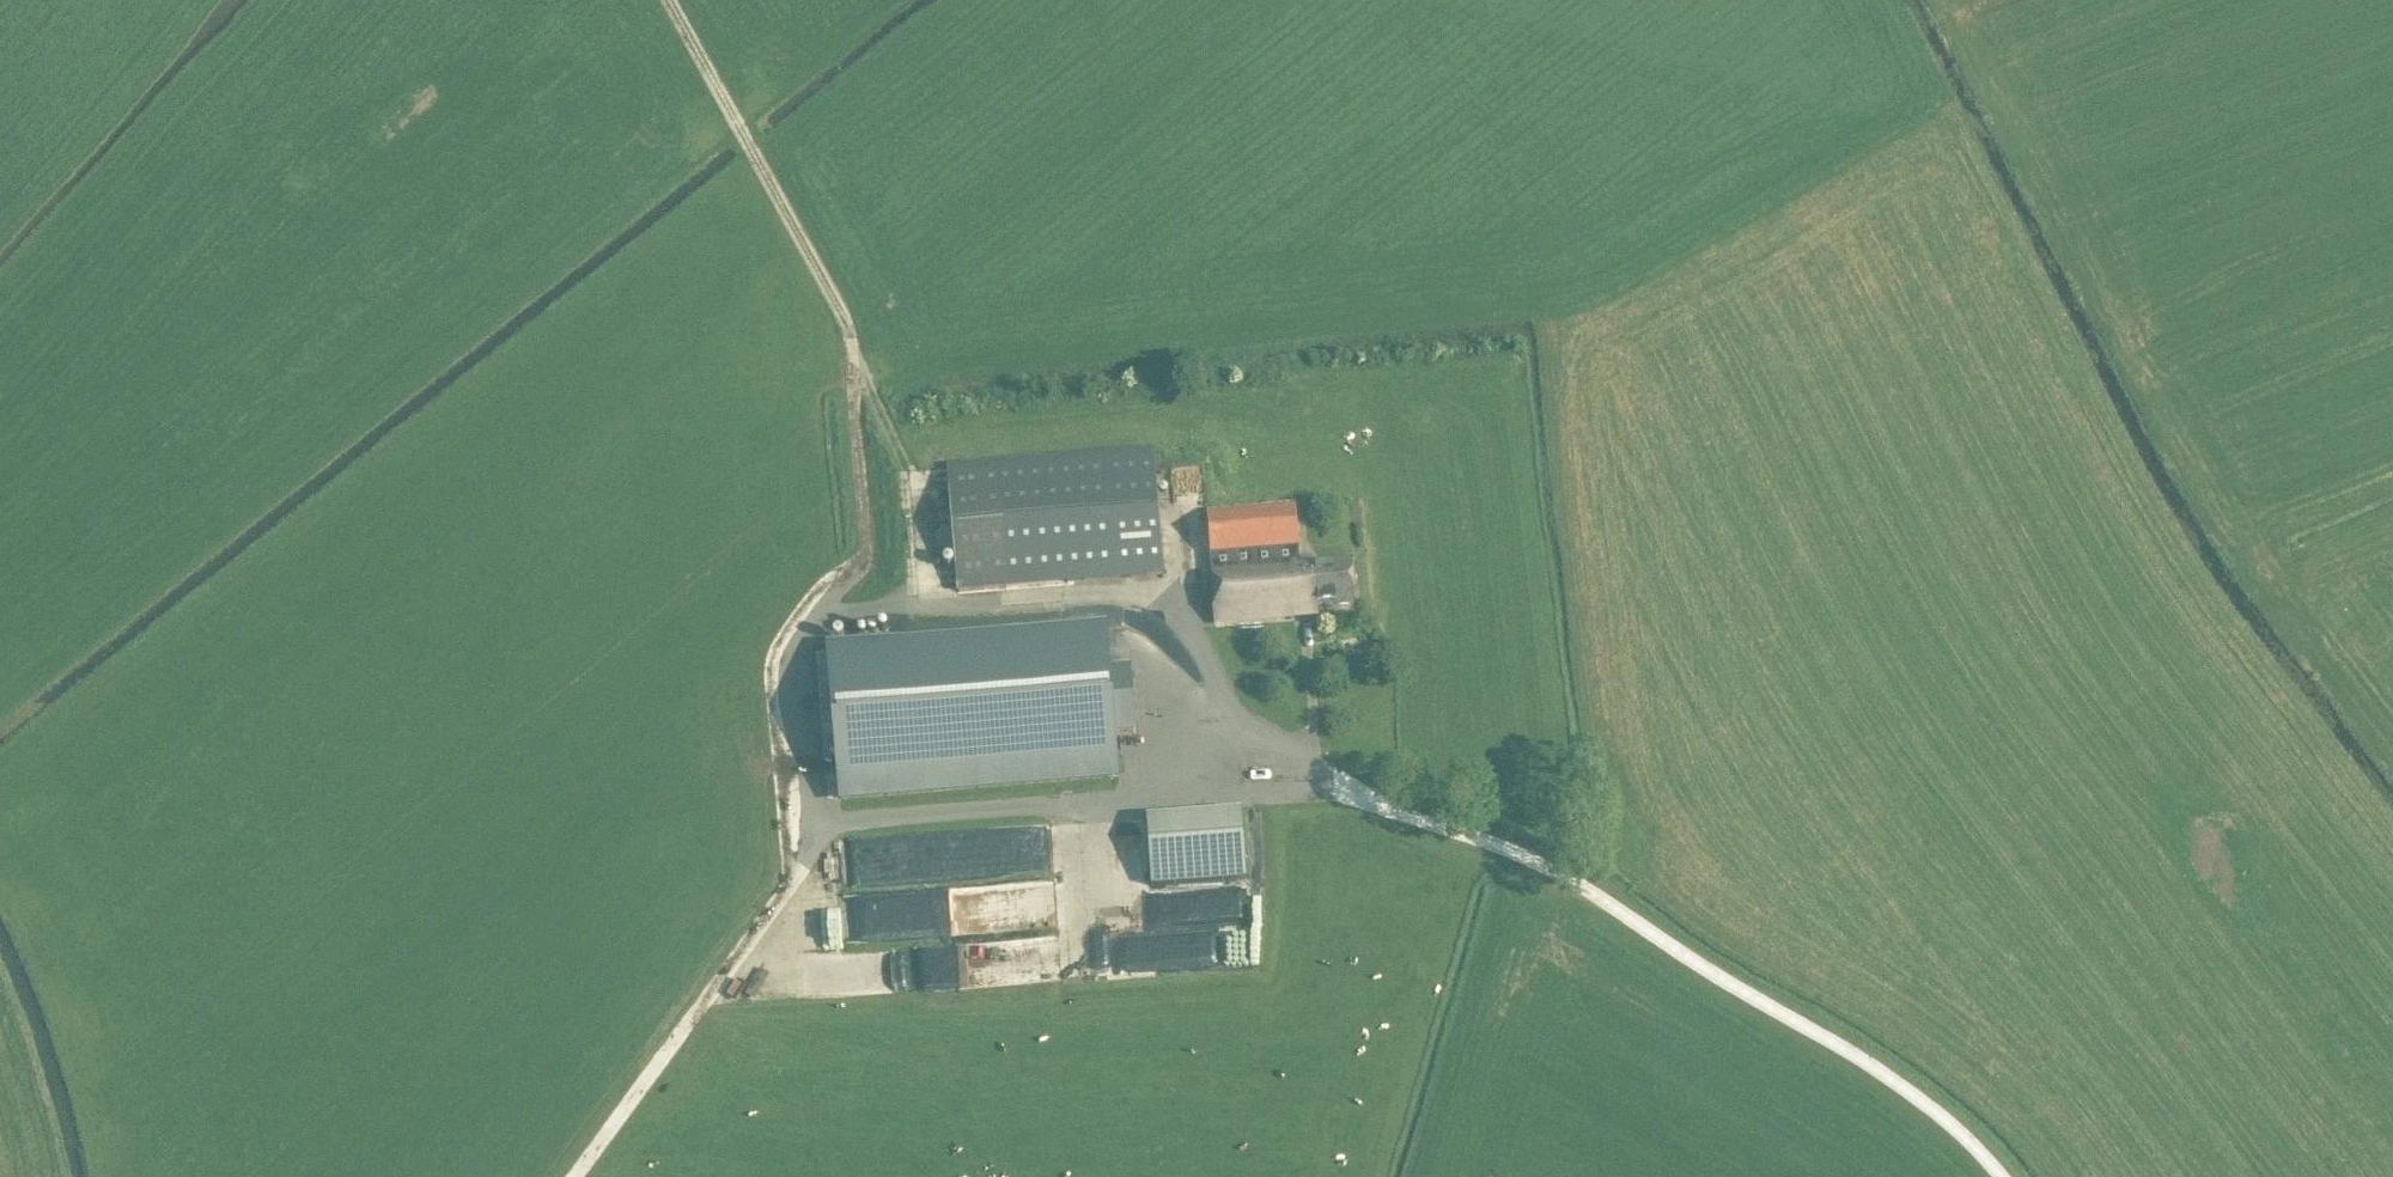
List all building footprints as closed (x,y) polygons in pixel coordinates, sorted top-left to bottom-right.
[(1152,449),(994,462),(946,466),(956,588),(1161,572),(1152,449)] [(1298,558),(1293,504),(1205,512),(1215,623),(1316,614),(1315,606),(1353,603),(1349,560),(1312,564),(1311,557),(1298,558)] [(826,647),(838,796),(1115,773),(1112,732),(1135,730),(1129,662),(1107,664),(1103,624),(826,647)] [(1241,810),(1145,817),(1150,884),(1246,877),(1241,810)] [(870,836),(872,874),(987,868),(986,852),(961,853),(961,847),(923,849),(922,833),(870,836)] [(1579,849),(1580,843),(1571,841),(1570,847),(1579,849)] [(859,920),(972,915),(971,895),(1005,893),(1004,876),(857,883),(859,920)] [(931,980),(1045,980),(1045,961),(1059,961),(1058,923),(930,924),(931,980)]
